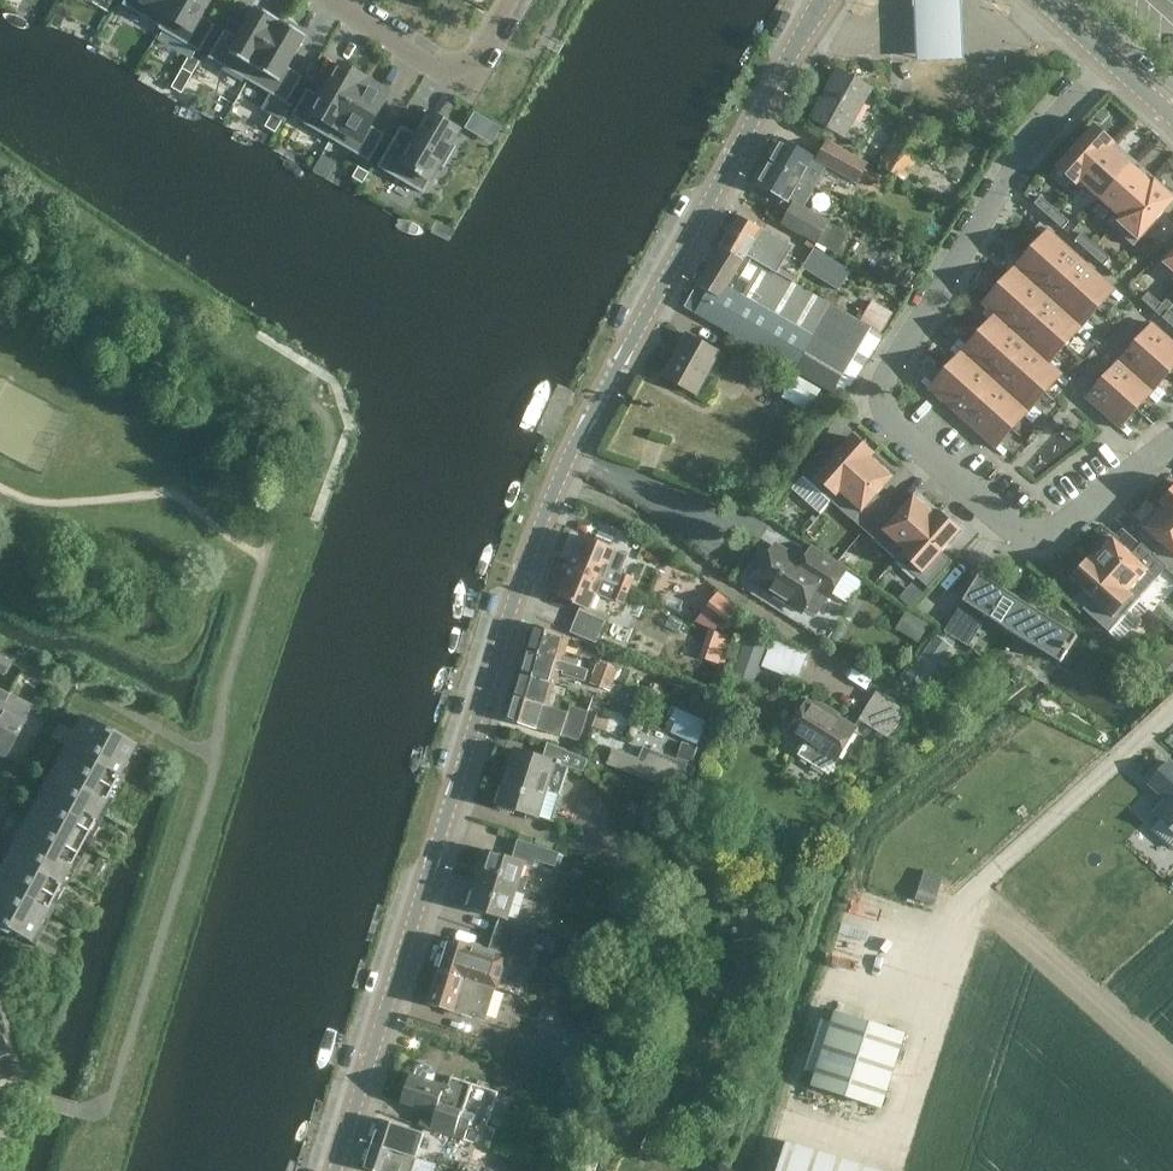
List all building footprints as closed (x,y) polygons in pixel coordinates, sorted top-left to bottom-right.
[(161,30),(178,0),(125,0),(121,6),(161,30)] [(161,30),(200,52),(216,25),(201,16),(211,0),(178,0),(161,30)] [(916,59),(961,56),(959,0),(913,0),(916,59)] [(224,30),(209,58),(248,80),(282,22),(257,7),(239,39),(224,30)] [(248,80),(287,103),(303,76),(289,67),(307,36),(282,22),(248,80)] [(184,67),(194,73),(202,61),(191,55),(184,67)] [(307,89),(291,116),(331,139),(366,78),(341,64),(321,97),(307,89)] [(844,135),(871,87),(839,69),(812,117),(844,135)] [(331,139),(369,161),(385,134),(371,126),(390,94),(366,81),(367,79),(366,78),(331,139)] [(493,140),(503,124),(477,109),(467,125),(493,140)] [(456,146),(452,144),(460,130),(430,113),(418,135),(402,126),(379,167),(424,192),(440,165),(443,167),(456,146)] [(266,128),(276,134),(283,121),(273,115),(266,128)] [(904,180),(931,132),(905,117),(878,166),(904,180)] [(1078,181),(1110,145),(1090,127),(1058,163),(1078,181)] [(857,181),(866,164),(826,142),(817,158),(780,138),(768,160),(815,186),(827,164),(857,181)] [(1099,200),(1130,163),(1110,145),(1079,182),(1099,200)] [(815,186),(768,160),(756,182),(783,198),(779,205),(789,210),(782,223),(817,242),(828,221),(803,207),(815,186)] [(372,170),(362,164),(354,176),(365,182),(372,170)] [(1119,218),(1151,182),(1131,164),(1099,200),(1119,218)] [(1172,202),(1172,201),(1151,182),(1119,218),(1112,227),(1133,246),(1172,202)] [(1040,197),(1034,204),(1048,216),(1055,209),(1040,197)] [(1069,222),(1055,209),(1048,216),(1062,229),(1069,222)] [(695,312),(794,371),(833,394),(872,326),(834,304),(832,307),(759,263),(747,283),(739,278),(750,259),(754,262),(760,252),(771,259),(781,241),(770,234),(771,234),(738,214),(719,246),(720,246),(698,284),(708,290),(695,312)] [(1065,278),(1082,259),(1048,229),(1043,235),(1048,239),(1036,252),(1065,278)] [(1081,233),(1075,240),(1089,253),(1095,246),(1081,233)] [(1110,258),(1095,246),(1089,253),(1103,266),(1110,258)] [(838,290),(850,270),(813,248),(802,268),(838,290)] [(1065,278),(1036,252),(1024,265),(1019,261),(1015,266),(1049,296),(1065,278)] [(1116,290),(1082,259),(1065,278),(1094,304),(1106,291),(1110,296),(1116,290)] [(1015,276),(1003,288),(1032,314),(1049,296),(1015,266),(1010,272),(1015,276)] [(1094,304),(1065,278),(1049,296),(1083,327),(1087,322),(1082,317),(1094,304)] [(1032,314),(1003,288),(991,302),(986,298),(982,303),(995,314),(1016,333),(1032,314)] [(1148,292),(1141,300),(1155,312),(1162,305),(1148,292)] [(1083,327),(1049,296),(1032,314),(1061,341),(1073,328),(1077,332),(1083,327)] [(873,298),(864,315),(884,326),(894,309),(873,298)] [(1162,318),(1172,328),(1172,315),(1168,311),(1162,318)] [(994,324),(983,336),(1012,362),(1028,344),(1016,333),(995,314),(990,320),(994,324)] [(1016,333),(1028,344),(1050,363),(1054,358),(1049,354),(1061,341),(1032,314),(1016,333)] [(1152,323),(1136,341),(1166,367),(1172,360),(1172,342),(1152,323)] [(696,394),(720,351),(686,332),(663,375),(696,394)] [(966,346),(962,350),(995,381),(1012,362),(983,336),(971,350),(966,346)] [(1153,382),(1166,368),(1136,342),(1118,362),(1153,392),(1158,386),(1153,382)] [(1063,374),(1050,363),(1028,344),(1012,362),(1041,389),(1053,376),(1057,380),(1063,374)] [(751,375),(761,357),(740,345),(730,363),(751,375)] [(962,360),(950,373),(979,399),(995,381),(962,350),(957,356),(962,360)] [(1041,389),(1012,362),(995,381),(1030,411),(1034,406),(1029,402),(1041,389)] [(1149,397),(1153,392),(1118,362),(1101,380),(1131,407),(1144,392),(1149,397)] [(933,382),(928,388),(962,418),(979,399),(950,373),(938,387),(933,382)] [(1030,411),(995,381),(979,399),(1008,425),(1020,413),(1025,417),(1030,411)] [(1120,418),(1131,407),(1101,381),(1086,398),(1120,429),(1125,423),(1120,418)] [(979,399),(962,418),(996,449),(1001,443),(996,439),(1008,425),(979,399)] [(834,502),(872,457),(849,437),(833,455),(823,446),(800,472),(834,502)] [(877,495),(894,476),(873,458),(834,503),(863,529),(887,503),(877,495)] [(895,557),(934,513),(914,495),(898,513),(887,503),(864,530),(895,557)] [(1162,507),(1172,516),(1172,495),(1162,507)] [(1162,507),(1143,528),(1162,545),(1153,554),(1172,574),(1172,516),(1162,507)] [(942,553),(958,534),(935,513),(895,558),(929,588),(952,562),(942,553)] [(583,536),(571,566),(602,579),(614,549),(583,536)] [(1131,554),(1113,538),(1093,560),(1138,599),(1166,568),(1141,543),(1131,554)] [(754,580),(755,579),(771,590),(770,593),(786,603),(787,600),(802,609),(801,610),(802,611),(803,608),(812,614),(817,612),(828,594),(830,595),(846,570),(812,549),(803,564),(775,546),(776,546),(775,545),(769,555),(764,556),(759,565),(760,570),(753,580),(754,580)] [(1093,560),(1073,582),(1092,599),(1083,609),(1109,632),(1138,599),(1093,560)] [(602,579),(571,566),(558,596),(590,609),(596,593),(610,598),(610,597),(623,603),(629,590),(615,584),(615,585),(602,580),(602,579)] [(621,571),(615,584),(629,590),(634,577),(621,571)] [(1061,662),(1077,636),(979,574),(963,600),(1061,662)] [(702,611),(724,628),(739,610),(717,592),(702,611)] [(969,640),(982,616),(959,604),(946,628),(969,640)] [(921,638),(930,619),(907,608),(897,627),(921,638)] [(596,641),(605,619),(579,609),(570,631),(596,641)] [(535,624),(527,652),(588,671),(590,663),(564,655),(569,638),(535,624)] [(734,670),(755,678),(770,638),(749,630),(734,670)] [(798,678),(809,651),(773,636),(762,662),(798,678)] [(588,671),(527,652),(520,674),(555,685),(559,670),(569,673),(568,676),(585,681),(588,671)] [(10,662),(1,657),(0,659),(0,674),(2,675),(10,662)] [(609,688),(616,665),(598,660),(591,683),(609,688)] [(555,685),(520,674),(514,695),(548,705),(553,691),(563,694),(565,688),(554,685),(555,685)] [(58,694),(50,689),(42,701),(51,707),(58,694)] [(888,737),(892,730),(904,710),(876,692),(860,719),(888,737)] [(548,705),(514,695),(506,719),(561,735),(561,734),(579,739),(588,710),(570,704),(567,711),(548,705)] [(836,760),(856,728),(809,699),(789,732),(836,760)] [(0,708),(0,756),(3,758),(26,716),(2,704),(0,708)] [(67,749),(63,757),(58,754),(54,760),(60,763),(4,868),(0,866),(0,874),(1,875),(0,876),(0,927),(27,941),(132,744),(79,715),(78,716),(84,719),(67,749)] [(515,748),(498,803),(552,820),(569,766),(584,771),(589,755),(548,742),(543,757),(515,748)] [(680,784),(688,757),(648,744),(644,756),(612,747),(608,763),(680,784)] [(1169,762),(1151,783),(1169,799),(1157,812),(1161,816),(1172,826),(1172,766),(1169,762)] [(478,867),(475,877),(523,892),(527,879),(520,877),(524,862),(534,865),(536,859),(555,865),(560,852),(518,838),(512,857),(488,849),(482,868),(478,867)] [(913,869),(907,897),(938,903),(944,876),(913,869)] [(523,892),(475,877),(472,887),(475,888),(470,907),(507,919),(516,890),(523,892)] [(498,921),(493,935),(534,949),(539,934),(498,921)] [(448,937),(438,970),(495,988),(495,987),(497,987),(507,954),(530,961),(534,949),(493,935),(489,948),(483,949),(448,937)] [(495,988),(438,970),(428,1002),(485,1020),(495,988)] [(489,1012),(501,1016),(509,992),(497,988),(489,1012)] [(836,1012),(811,1087),(882,1110),(907,1036),(836,1012)] [(589,1071),(597,1045),(559,1033),(551,1058),(589,1071)] [(12,1075),(0,1035),(0,1078),(12,1075)] [(419,1124),(465,1139),(481,1144),(487,1125),(483,1124),(494,1090),(473,1083),(473,1082),(452,1075),(448,1085),(410,1073),(401,1101),(424,1108),(419,1124)] [(380,1118),(372,1143),(416,1157),(424,1133),(380,1118)] [(783,1139),(773,1170),(883,1170),(783,1139)] [(372,1143),(364,1167),(376,1170),(411,1170),(416,1157),(372,1143)]
